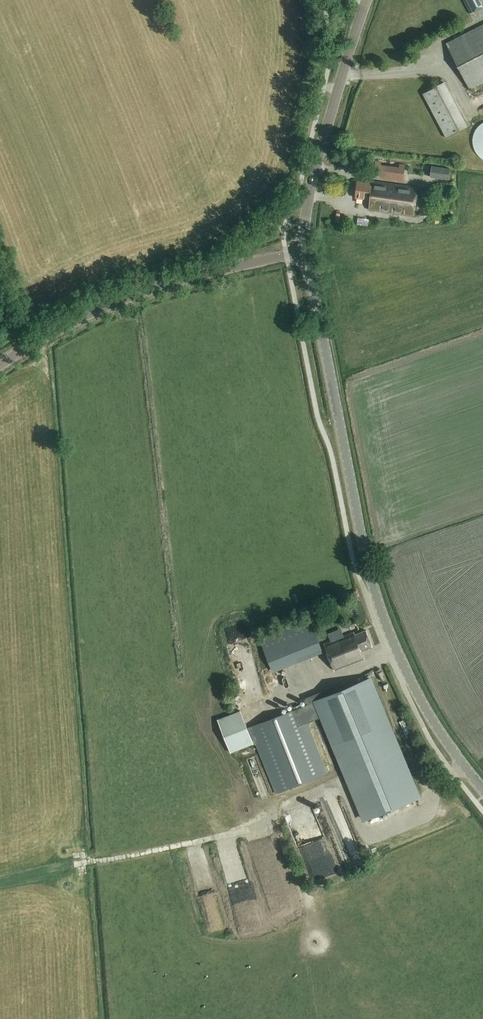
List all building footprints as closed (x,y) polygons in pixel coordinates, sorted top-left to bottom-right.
[(480,0),(463,0),(471,14),(482,8),(482,5),(480,0)] [(470,89),(482,83),(482,25),(447,44),(470,89)] [(423,94),(447,138),(468,127),(445,82),(423,94)] [(481,125),(476,131),(473,138),(473,145),(476,152),(480,158),(482,160),(482,124),(481,125)] [(373,177),(403,181),(406,165),(400,164),(399,168),(381,165),(381,162),(376,161),(373,177)] [(450,169),(432,166),(431,178),(449,180),(450,169)] [(370,200),(369,209),(414,216),(418,188),(373,181),(373,183),(358,181),(356,198),(370,200)] [(344,625),(346,630),(357,626),(355,621),(344,625)] [(272,671),(323,651),(313,626),(263,646),(272,671)] [(324,644),(334,670),(364,659),(361,651),(373,647),(366,630),(355,634),(354,632),(324,644)] [(308,704),(301,707),(307,723),(323,717),(364,820),(419,797),(371,679),(320,699),(318,693),(320,692),(306,697),(308,704)] [(301,707),(300,704),(293,707),(294,709),(248,728),(241,710),(218,719),(231,752),(256,742),(276,793),(327,773),(307,723),(301,707)] [(335,808),(349,857),(364,853),(349,804),(335,808)] [(438,830),(447,826),(444,820),(436,824),(438,830)] [(231,882),(242,879),(240,871),(245,870),(241,851),(225,855),(231,882)] [(390,878),(396,874),(388,864),(382,868),(390,878)]
